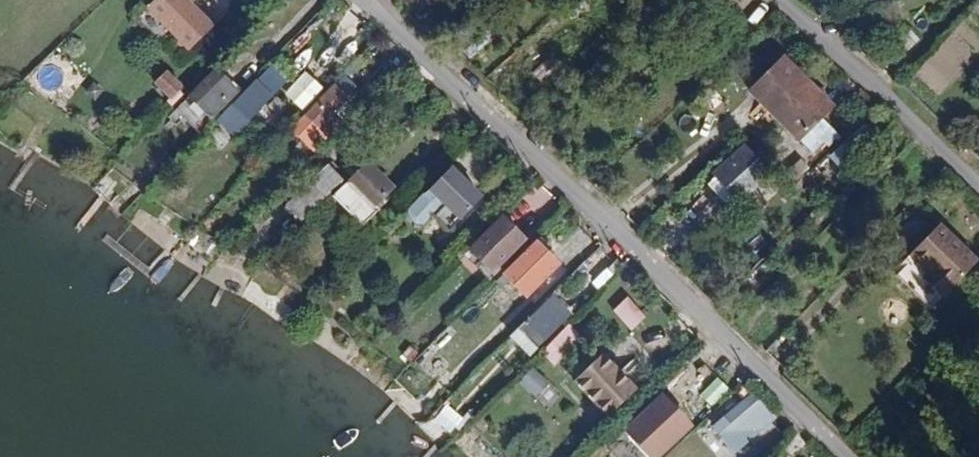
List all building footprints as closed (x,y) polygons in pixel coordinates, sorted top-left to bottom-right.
[(181,47),(208,20),(187,0),(152,0),(143,9),(181,47)] [(208,20),(181,47),(186,52),(213,25),(208,20)] [(796,139),(822,113),(793,83),(800,76),(781,57),(748,90),(796,139)] [(310,103),(328,78),(307,63),(289,88),(310,103)] [(154,84),(174,105),(189,90),(169,70),(154,84)] [(191,94),(210,114),(234,91),(214,71),(191,94)] [(800,76),(793,83),(822,113),(829,106),(800,76)] [(230,106),(246,122),(271,97),(255,81),(230,106)] [(331,112),(344,97),(333,86),(304,117),(326,137),(341,121),(331,112)] [(274,114),(284,104),(276,97),(266,107),(274,114)] [(197,126),(208,116),(193,99),(182,109),(197,126)] [(845,172),(879,137),(864,123),(830,157),(845,172)] [(743,149),(716,175),(739,199),(765,173),(743,149)] [(794,180),(807,167),(800,161),(788,173),(794,180)] [(389,187),(364,162),(348,177),(342,184),(367,209),(378,198),(389,187)] [(284,204),(301,220),(338,183),(321,166),(284,204)] [(448,169),(419,200),(431,212),(449,230),(479,200),(448,169)] [(729,209),(739,199),(716,175),(706,185),(729,209)] [(342,184),(334,191),(364,220),(382,202),(378,198),(367,209),(342,184)] [(419,224),(431,212),(419,200),(407,212),(419,224)] [(485,277),(517,245),(494,222),(463,255),(485,277)] [(935,225),(907,255),(910,259),(931,278),(928,282),(938,291),(940,293),(973,261),(935,225)] [(535,241),(509,265),(534,291),(552,273),(548,268),(555,262),(535,241)] [(931,278),(910,259),(893,277),(922,305),(938,291),(928,282),(931,278)] [(535,349),(570,316),(552,296),(516,331),(535,349)] [(612,313),(635,328),(644,314),(621,299),(612,313)] [(591,344),(598,337),(587,326),(580,333),(591,344)] [(607,418),(634,392),(601,357),(573,383),(607,418)] [(521,384),(539,396),(549,381),(532,369),(521,384)] [(712,406),(729,388),(717,376),(700,394),(712,406)] [(744,438),(772,415),(754,395),(727,417),(744,438)] [(646,456),(655,456),(688,427),(659,396),(622,431),(646,456)] [(447,434),(463,419),(450,404),(434,419),(447,434)]
